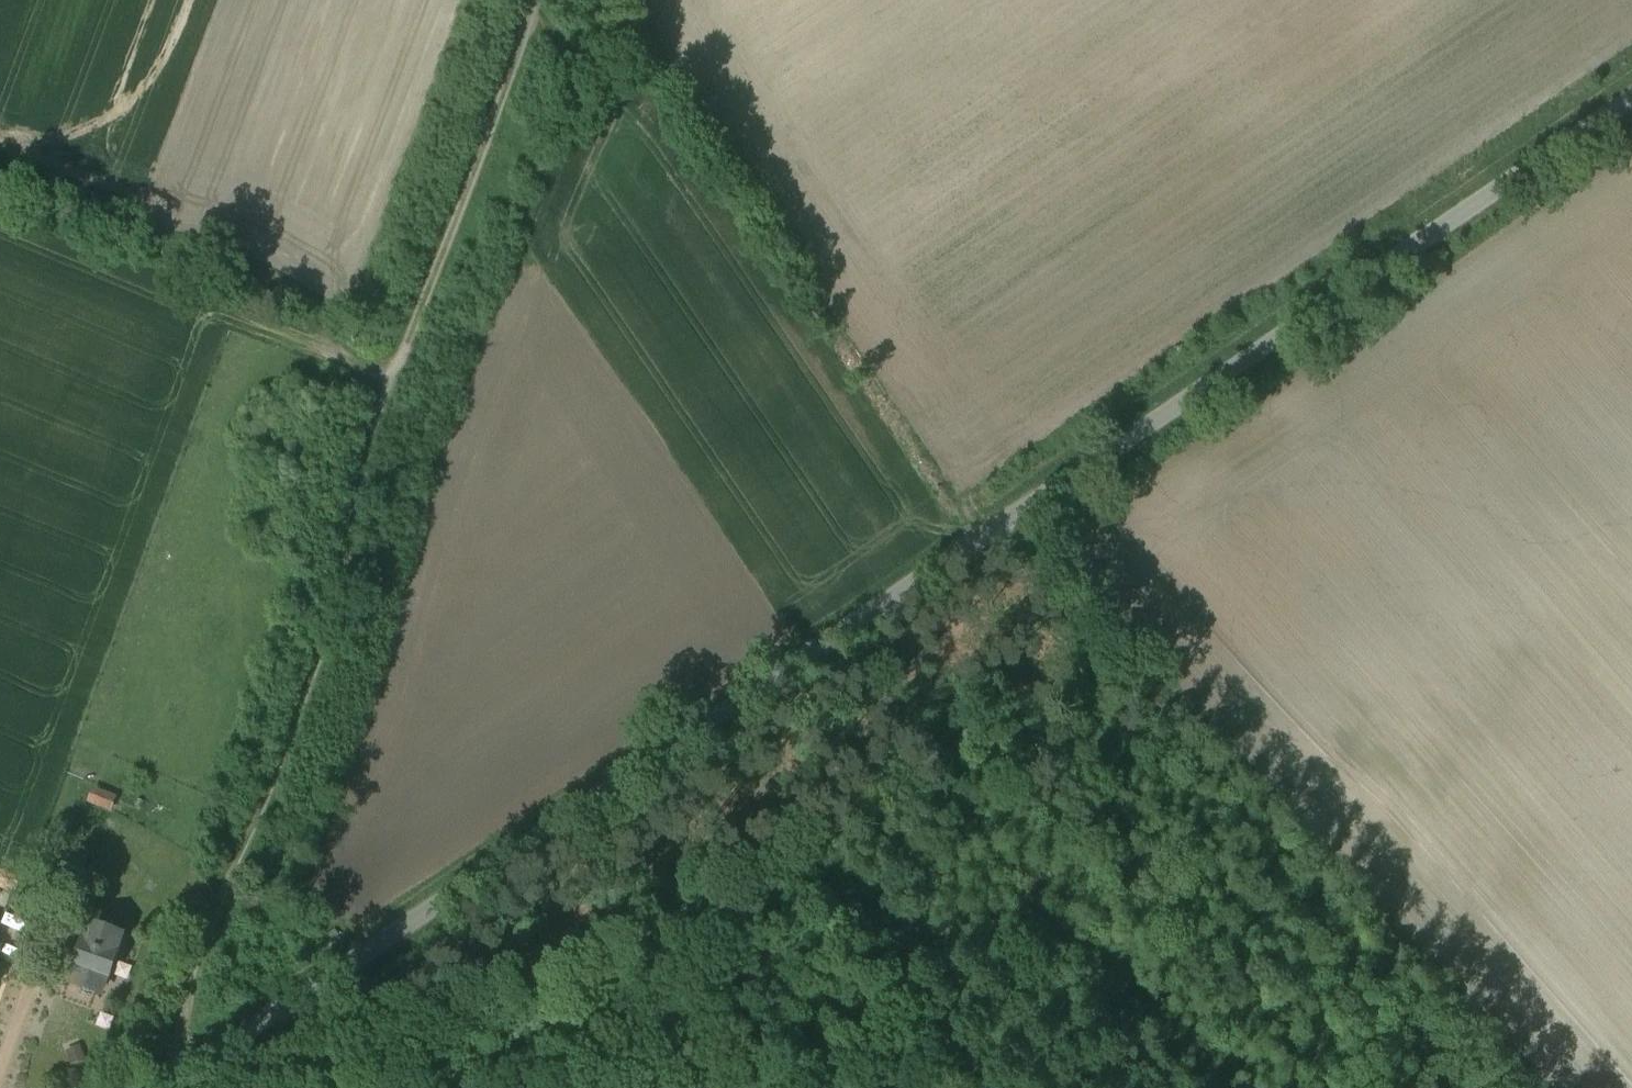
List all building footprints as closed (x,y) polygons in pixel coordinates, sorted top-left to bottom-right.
[(109,797),(96,792),(92,802),(111,810),(115,799),(109,797)] [(101,1001),(122,937),(89,926),(67,990),(101,1001)] [(65,1049),(72,1064),(85,1058),(78,1043),(65,1049)]
